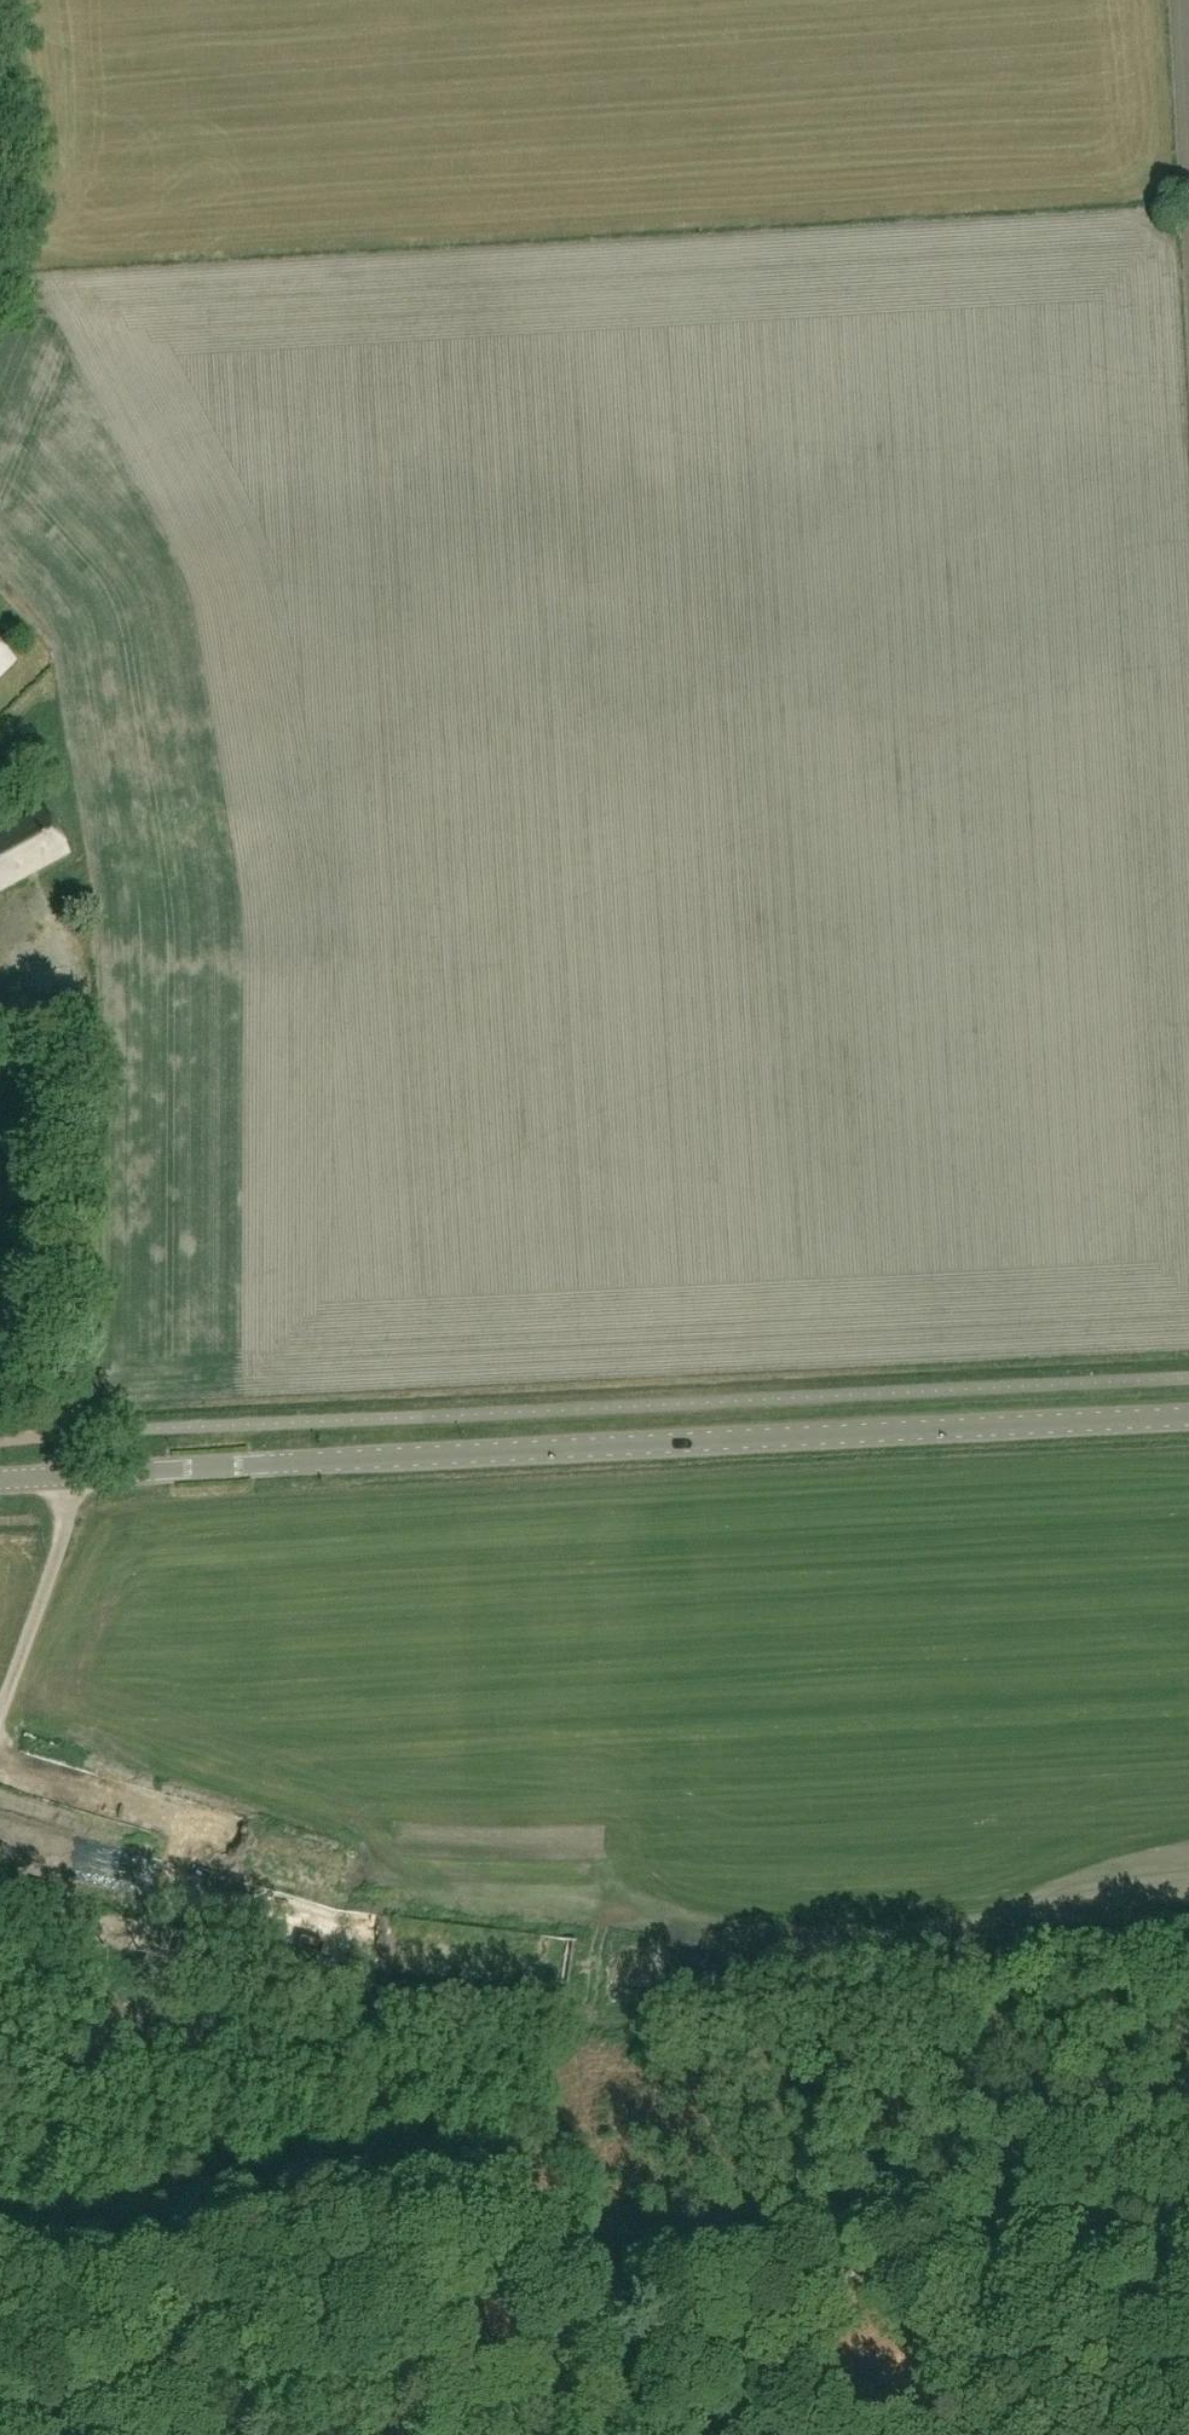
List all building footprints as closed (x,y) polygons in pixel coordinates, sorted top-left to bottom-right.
[(13,663),(0,650),(0,675),(13,663)] [(0,836),(0,891),(67,857),(45,814),(0,836)]
